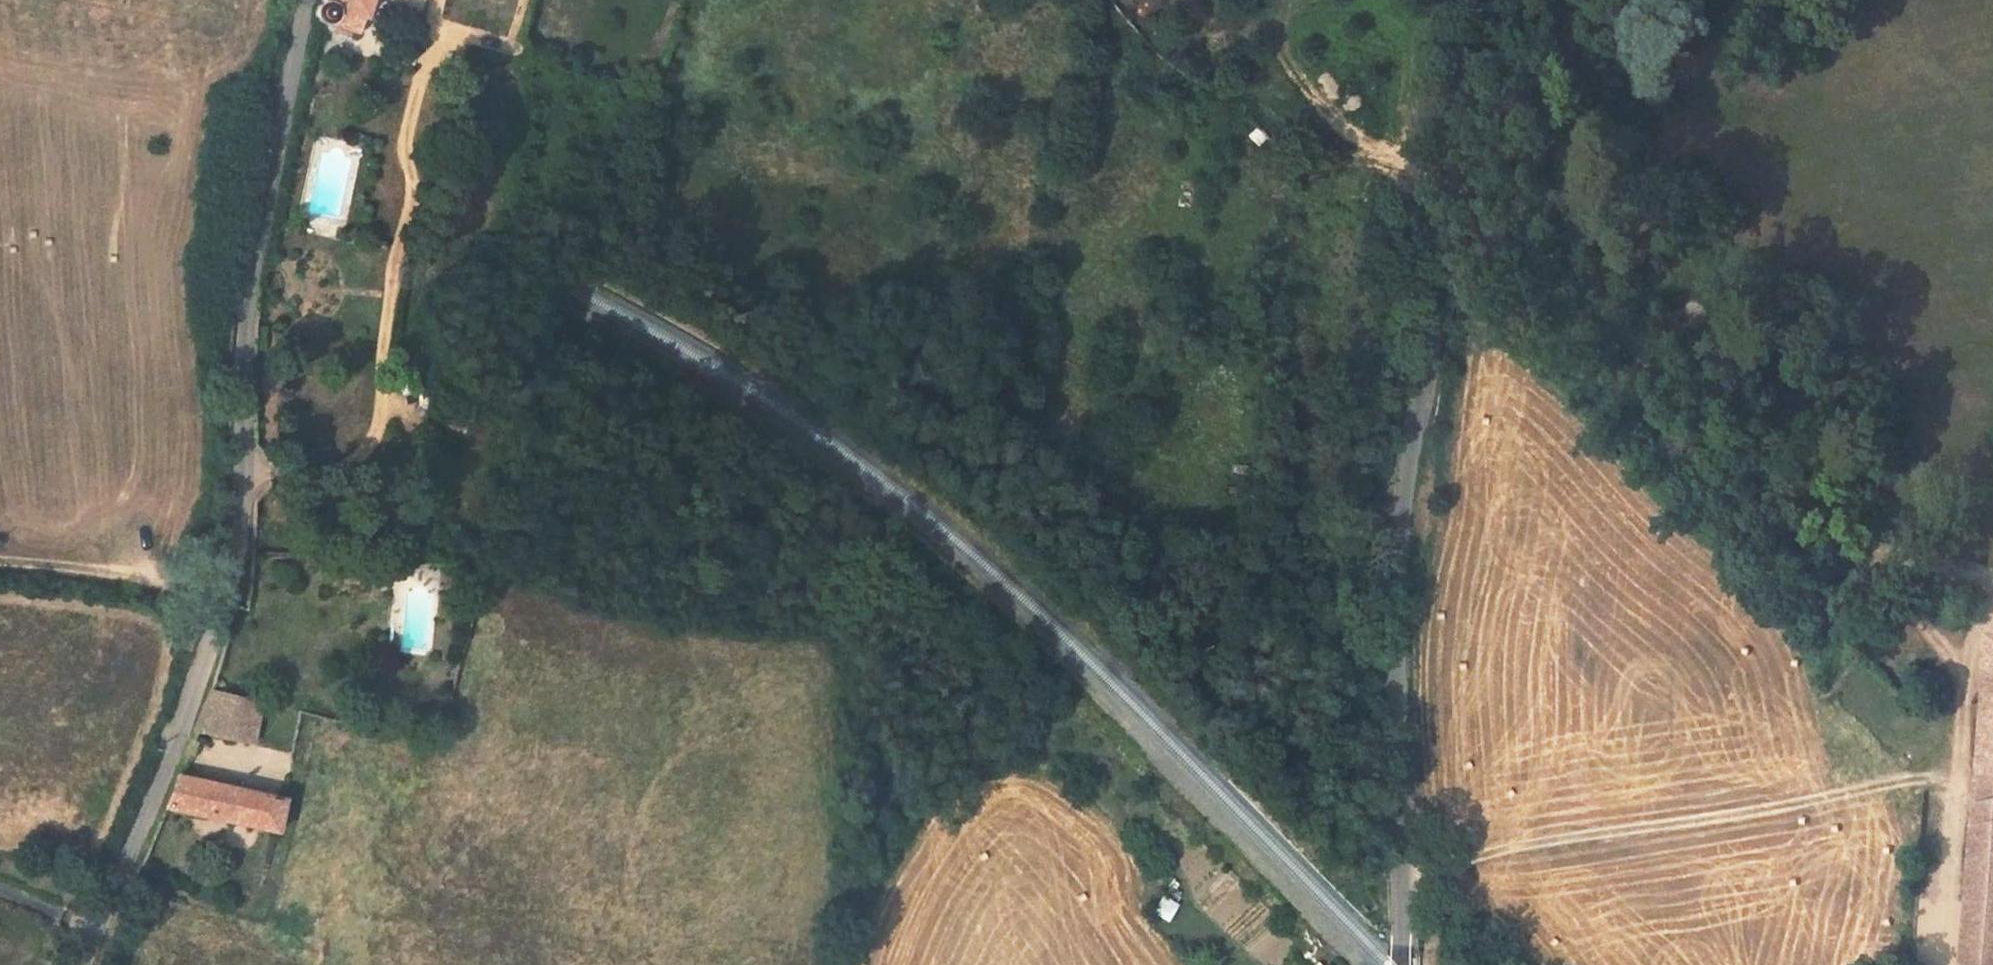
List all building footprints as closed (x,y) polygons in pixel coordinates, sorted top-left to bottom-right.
[(332,18),(330,19),(327,20),(325,23),(324,26),(324,29),(328,33),(368,40),(377,0),(337,0),(332,18)] [(1992,639),(1986,706),(1979,793),(1992,793),(1992,639)] [(246,748),(257,708),(217,697),(201,736),(246,748)] [(277,836),(283,803),(179,783),(168,817),(277,836)] [(1979,793),(1964,964),(1992,964),(1992,793),(1979,793)]
